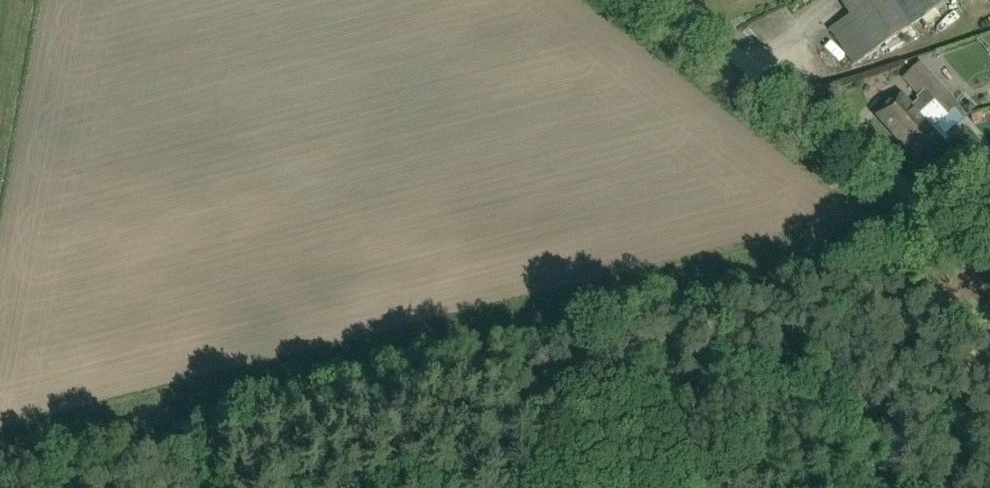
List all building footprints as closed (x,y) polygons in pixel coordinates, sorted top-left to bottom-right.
[(940,0),(840,0),(850,16),(829,30),(853,65),(944,6),(940,0)] [(896,135),(946,91),(939,83),(957,82),(949,74),(931,74),(921,63),(903,79),(919,96),(917,99),(919,101),(914,106),(901,92),(876,114),(896,135)] [(949,120),(945,116),(958,104),(946,91),(896,135),(920,163),(949,137),(941,128),(949,120)]
